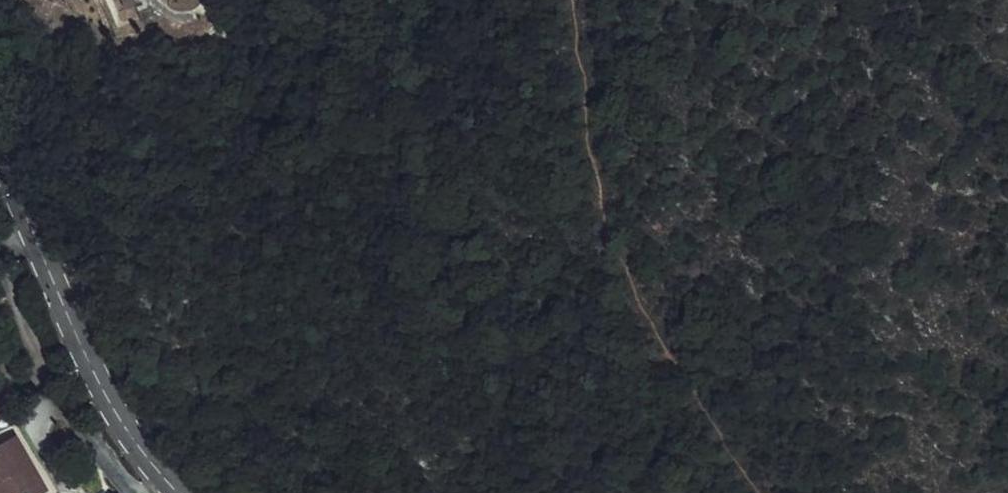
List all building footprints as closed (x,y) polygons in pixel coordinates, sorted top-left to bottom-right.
[(6,492),(51,492),(53,492),(40,470),(35,473),(20,448),(27,444),(18,428),(0,438),(0,450),(0,451),(0,482),(6,492)]
